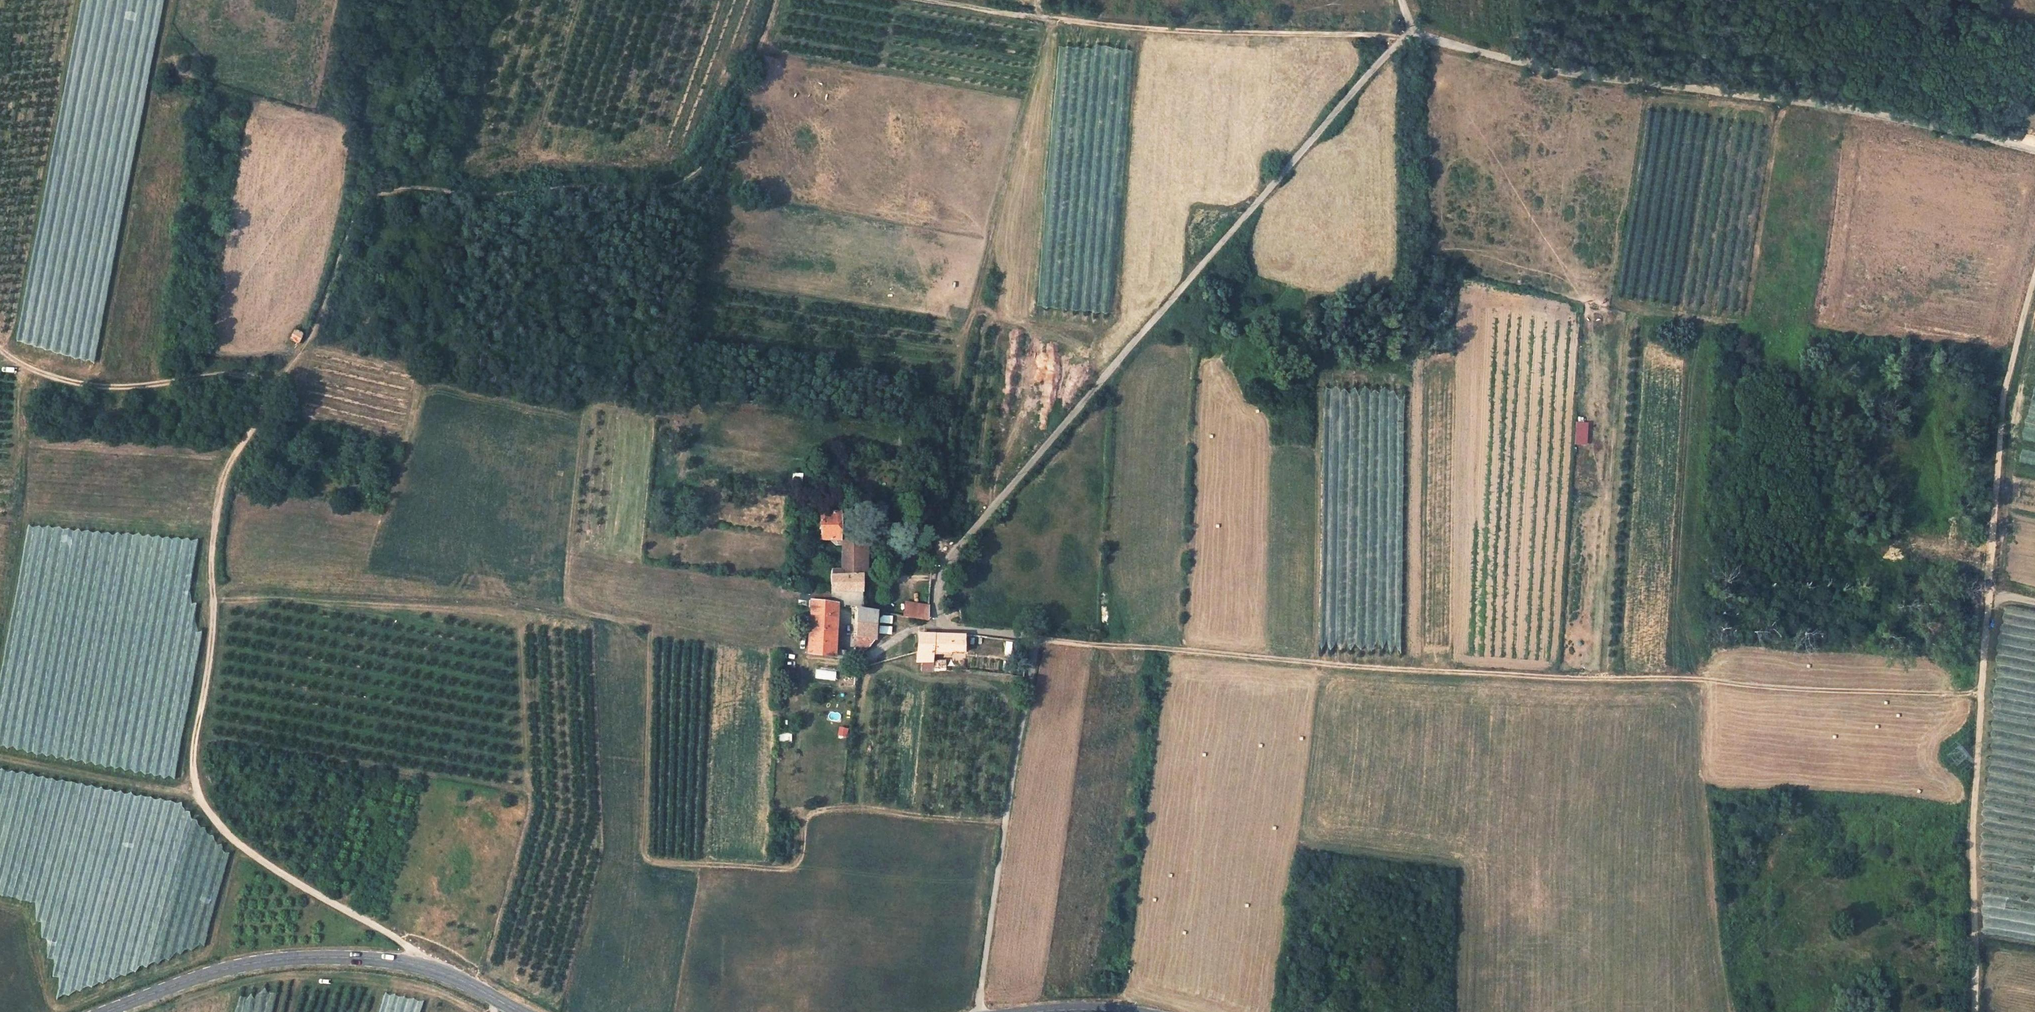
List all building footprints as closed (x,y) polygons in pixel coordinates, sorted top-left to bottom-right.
[(303,334),(295,329),(290,338),(299,343),(303,334)] [(1575,444),(1588,444),(1588,421),(1576,421),(1575,444)] [(841,537),(842,511),(838,512),(820,511),(820,521),(818,521),(817,527),(820,527),(820,539),(829,539),(835,543),(841,543),(841,537)] [(861,562),(866,563),(866,538),(841,537),(841,543),(841,569),(831,569),(830,590),(862,591),(861,575),(861,562)] [(810,600),(829,602),(830,590),(811,587),(810,600)] [(830,590),(829,602),(836,603),(836,605),(844,606),(844,604),(857,605),(856,607),(865,607),(862,591),(830,590)] [(1106,605),(1106,597),(1098,596),(1098,605),(1106,605)] [(836,617),(836,605),(836,603),(829,602),(810,600),(809,614),(836,617)] [(928,606),(907,603),(905,616),(927,620),(928,606)] [(856,607),(855,636),(873,639),(877,611),(877,610),(865,607),(856,607)] [(807,654),(842,659),(844,655),(844,650),(834,649),(836,617),(809,614),(807,654)] [(933,653),(933,650),(934,632),(918,632),(917,651),(917,662),(922,662),(922,671),(932,671),(933,660),(933,653)] [(934,632),(933,650),(952,651),(964,651),(964,648),(964,633),(934,632)] [(855,636),(858,652),(861,652),(868,648),(873,639),(855,636)] [(940,670),(941,661),(933,660),(932,671),(940,670)]
